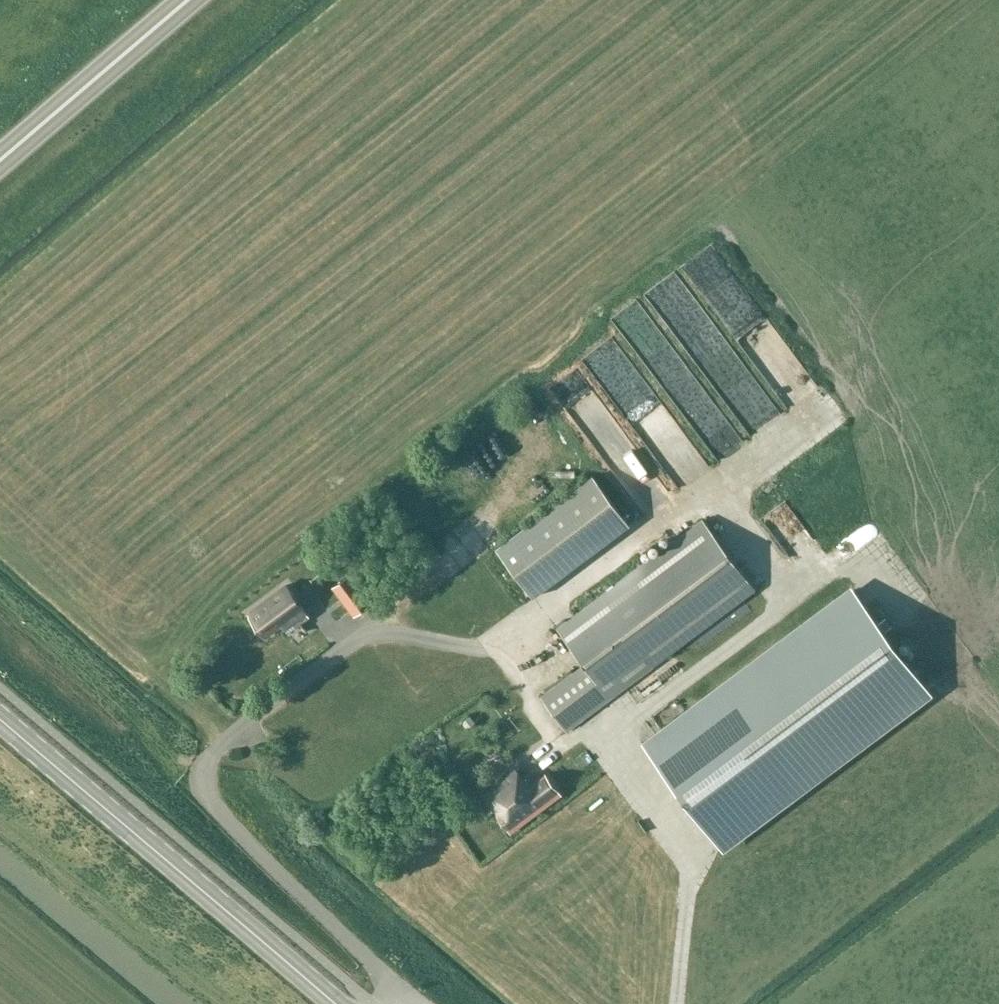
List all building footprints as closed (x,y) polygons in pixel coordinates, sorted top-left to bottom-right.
[(592,474),(496,547),(533,597),(630,524),(592,474)] [(566,731),(756,590),(703,518),(557,627),(584,663),(540,695),(566,731)] [(335,584),(356,613),(372,601),(351,572),(335,584)] [(287,585),(248,614),(265,637),(282,625),(288,632),(310,616),(287,585)] [(854,590),(645,746),(720,846),(929,689),(885,631),(892,626),(885,617),(879,622),(854,590)] [(514,758),(524,775),(545,763),(536,747),(514,758)] [(510,833),(562,794),(546,773),(531,784),(526,777),(525,778),(519,769),(517,770),(515,766),(479,793),(483,799),(485,798),(497,814),(496,815),(510,833)]
